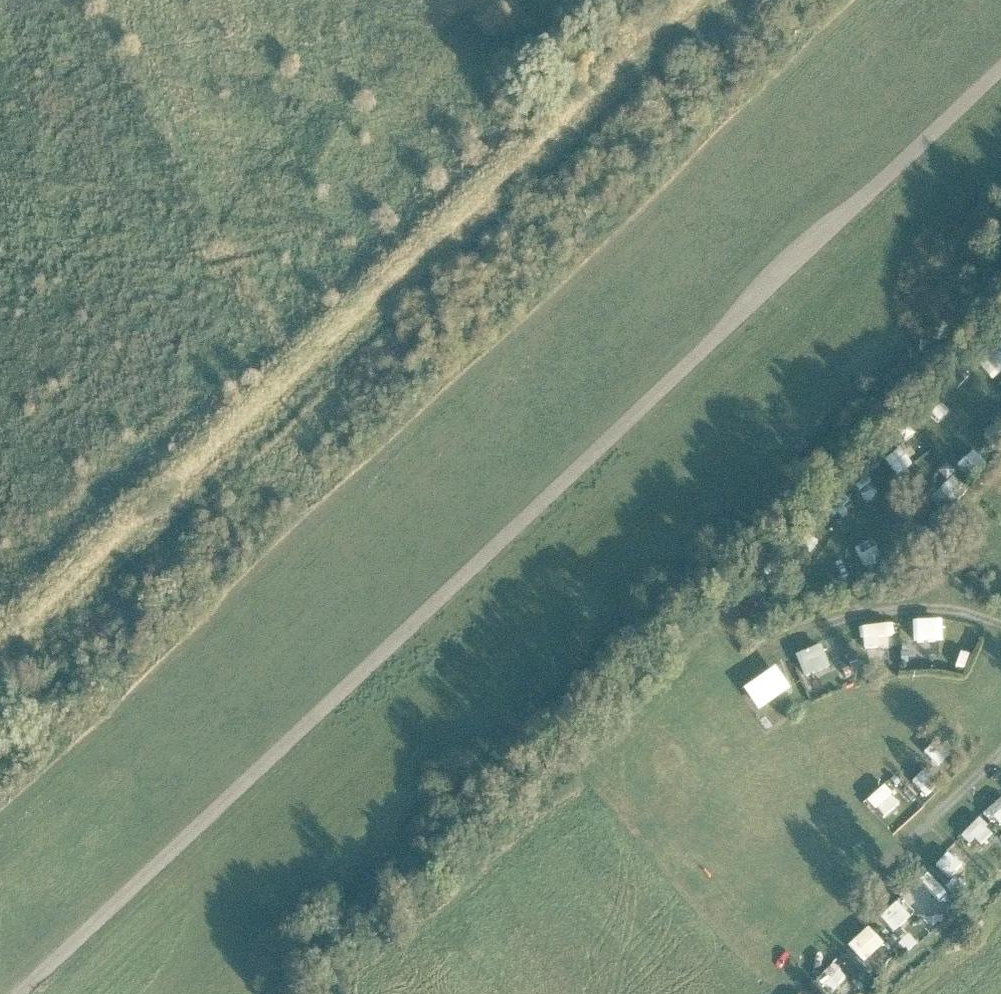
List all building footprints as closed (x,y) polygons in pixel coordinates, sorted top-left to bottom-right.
[(972,357),(995,380),(1000,374),(1000,351),(990,340),(972,357)] [(949,384),(961,395),(976,378),(964,367),(949,384)] [(925,404),(941,420),(952,409),(936,393),(925,404)] [(987,432),(1000,450),(1000,449),(1000,421),(987,432)] [(889,455),(896,471),(913,463),(907,447),(889,455)] [(960,465),(975,479),(988,465),(974,452),(960,465)] [(955,505),(972,489),(949,466),(934,480),(941,488),(932,497),(941,506),(949,498),(955,505)] [(857,548),(868,568),(886,558),(875,538),(857,548)] [(936,642),(936,622),(918,622),(918,642),(936,642)] [(863,648),(872,648),(873,662),(895,661),(893,624),(862,626),(863,648)] [(798,653),(804,679),(832,672),(825,646),(798,653)] [(928,769),(915,781),(927,794),(940,782),(928,769)] [(906,824),(924,807),(907,788),(888,805),(906,824)] [(988,811),(1000,826),(1000,800),(988,811)] [(978,853),(997,833),(981,818),(962,837),(978,853)] [(965,888),(955,881),(971,859),(950,843),(910,897),(925,909),(938,890),(954,902),(965,888)] [(881,919),(897,935),(915,918),(899,902),(881,919)] [(866,965),(887,945),(870,927),(849,947),(866,965)] [(835,992),(850,975),(836,963),(821,980),(835,992)]
